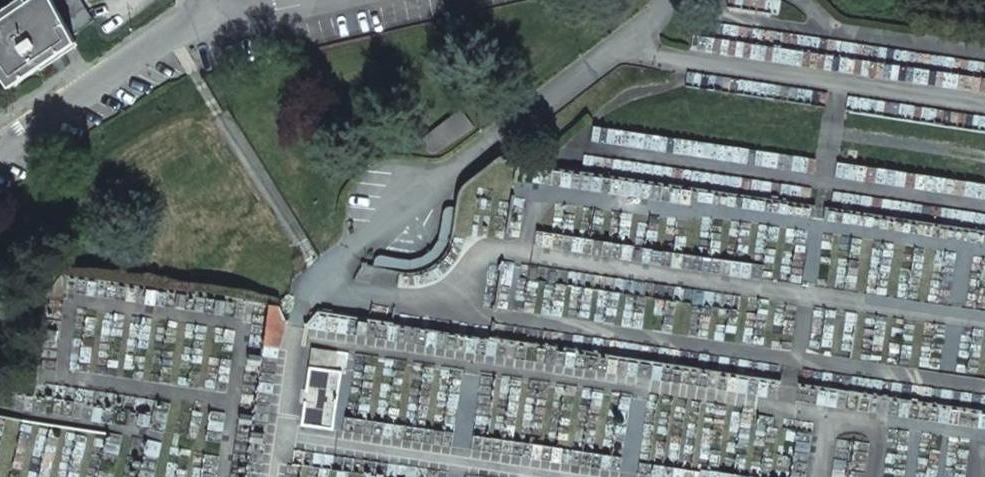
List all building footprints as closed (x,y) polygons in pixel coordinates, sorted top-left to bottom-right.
[(74,38),(72,35),(54,1),(54,0),(0,0),(0,78),(7,89),(76,42),(74,38)] [(90,25),(77,0),(55,0),(54,1),(72,35),(90,25)] [(434,107),(439,126),(420,139),(432,156),(474,125),(470,120),(489,115),(483,93),(434,107)] [(448,247),(450,241),(456,206),(454,205),(451,204),(447,205),(445,207),(444,209),(442,224),(441,233),(438,240),(436,244),(433,248),(427,252),(423,255),(418,257),(412,258),(408,258),(407,270),(415,270),(422,269),(429,267),(435,263),(440,259),(444,253),(448,247)] [(399,269),(405,270),(407,270),(408,258),(406,258),(393,256),(383,254),(379,255),(378,268),(399,272),(399,269)] [(279,346),(286,318),(280,307),(269,305),(264,344),(279,346)] [(309,365),(335,369),(338,351),(312,347),(309,365)]
